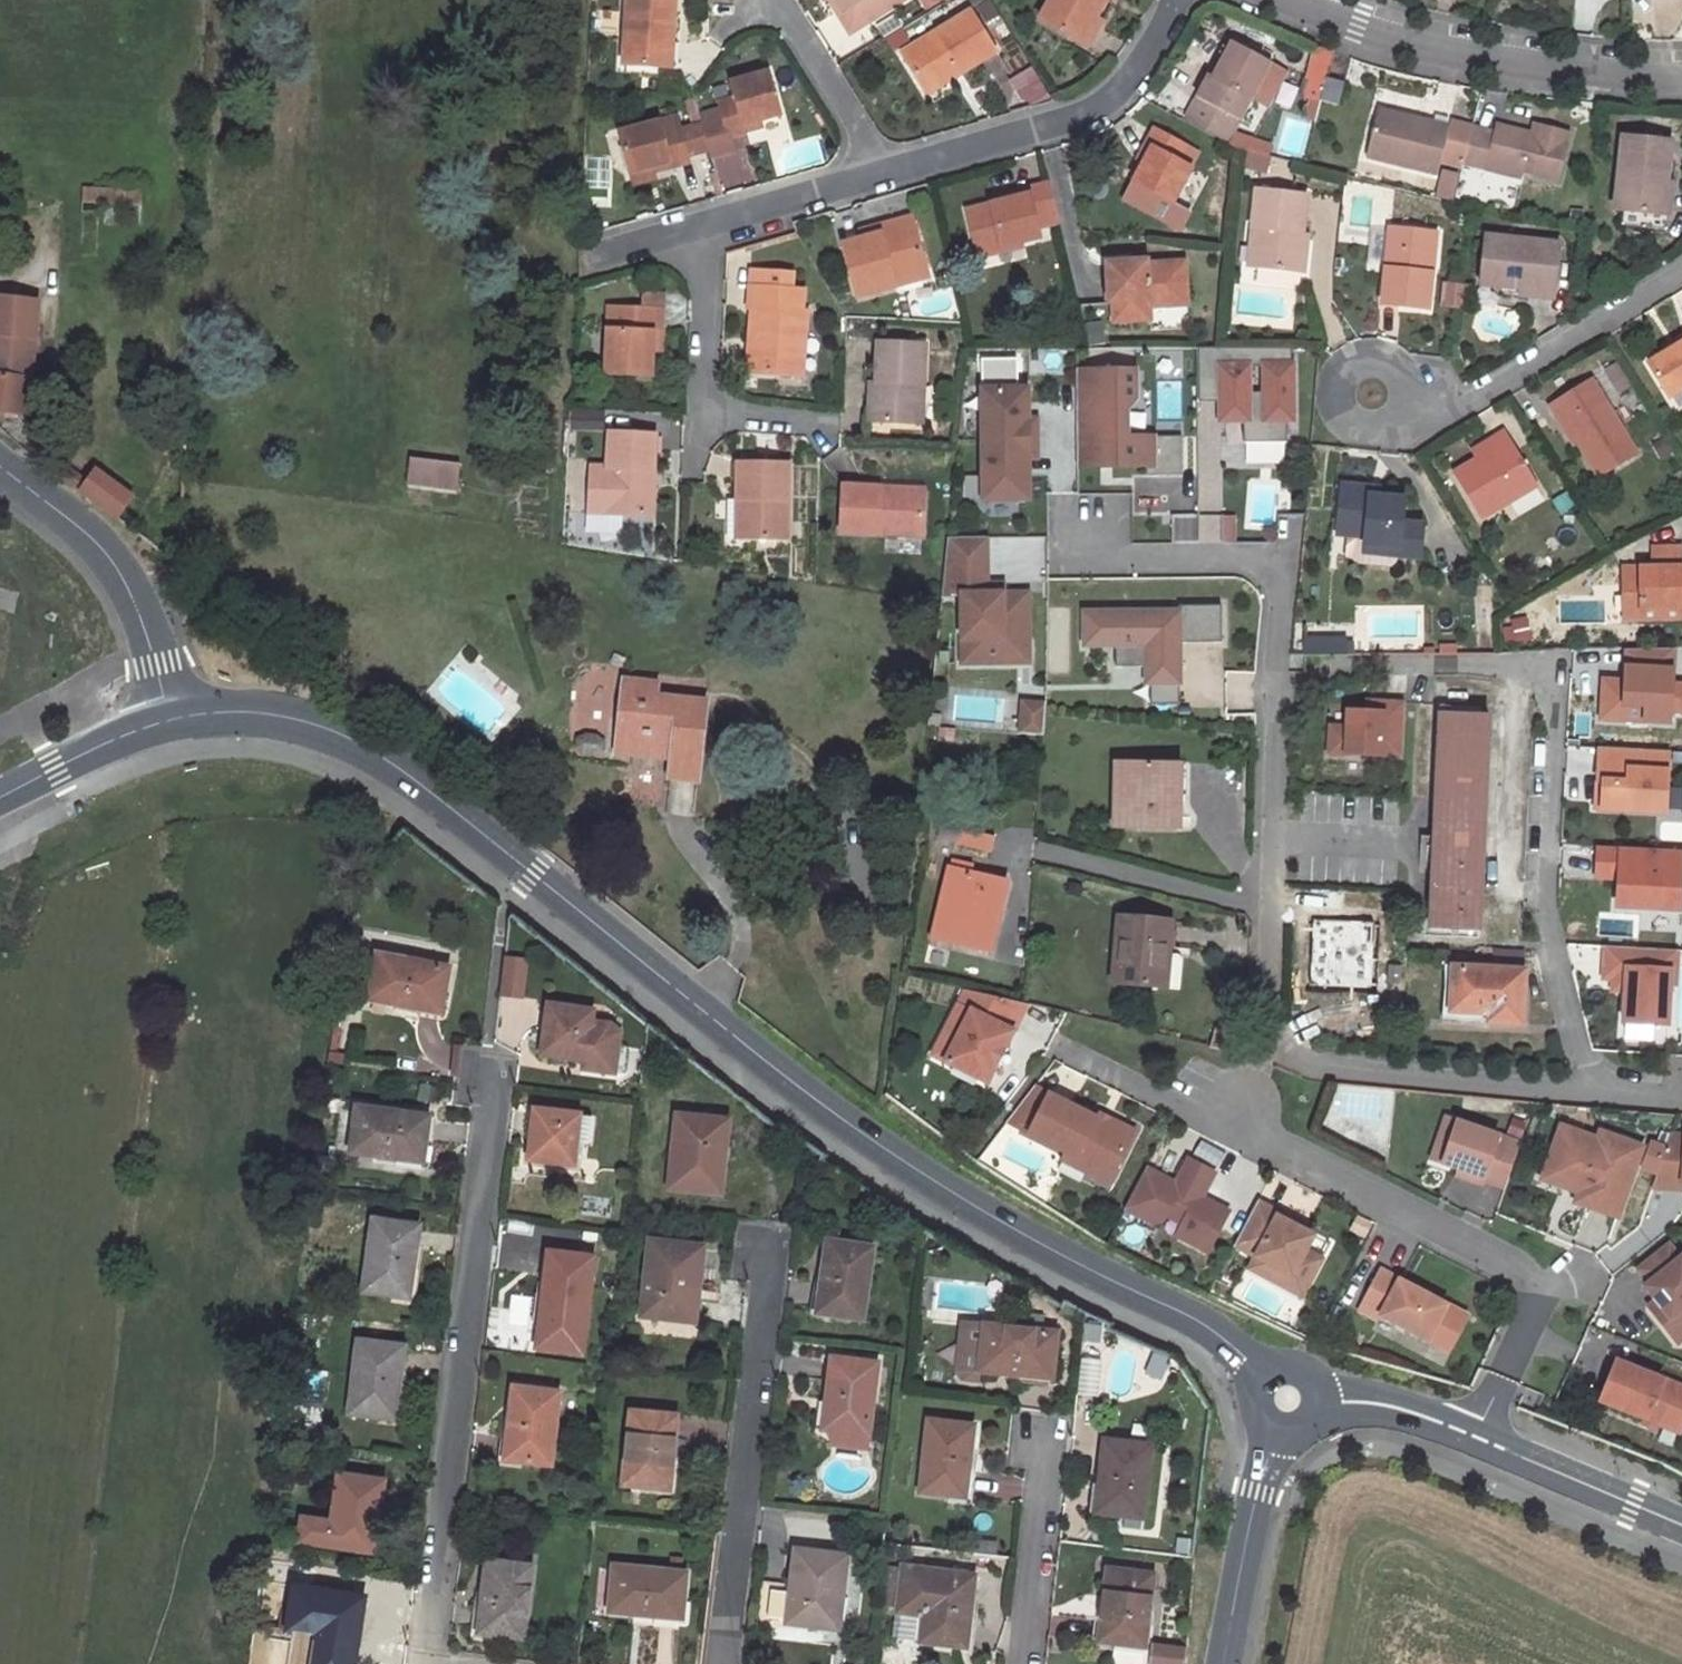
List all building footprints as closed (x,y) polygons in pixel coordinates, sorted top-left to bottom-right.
[(621,62),(660,63),(661,28),(670,28),(671,0),(622,0),(621,62)] [(836,11),(843,6),(840,0),(829,0),(836,11)] [(848,29),(892,0),(840,0),(843,6),(836,11),(848,29)] [(1040,18),(1076,39),(1091,14),(1096,16),(1106,0),(1050,0),(1040,18)] [(1076,39),(1088,45),(1114,1),(1113,0),(1106,0),(1096,16),(1091,14),(1076,39)] [(968,11),(900,52),(921,85),(954,65),(959,73),(993,52),(968,11)] [(661,28),(660,63),(675,64),(676,28),(670,28),(661,28)] [(1192,95),(1233,117),(1245,96),(1264,60),(1229,41),(1219,60),(1219,61),(1210,77),(1203,73),(1192,95)] [(1210,77),(1219,61),(1219,60),(1212,56),(1203,73),(1210,77)] [(954,65),(921,85),(926,94),(959,73),(954,65)] [(1039,66),(1018,74),(1030,106),(1051,98),(1039,66)] [(763,68),(728,78),(726,79),(731,93),(730,93),(715,98),(717,107),(697,113),(699,121),(707,147),(709,154),(730,147),(726,135),(741,130),(740,123),(756,117),(777,111),(763,68)] [(1322,75),(1317,99),(1336,104),(1342,79),(1322,75)] [(1233,117),(1192,95),(1180,117),(1221,139),(1233,117)] [(1374,106),(1372,114),(1402,122),(1404,113),(1374,106)] [(675,112),(616,128),(628,169),(687,153),(707,147),(699,121),(679,126),(675,112)] [(1372,114),(1360,157),(1435,175),(1441,149),(1462,154),(1469,129),(1404,113),(1402,122),(1372,114)] [(741,130),(759,124),(756,117),(740,123),(741,130)] [(1534,120),(1530,131),(1543,135),(1546,123),(1534,120)] [(1462,154),(1460,162),(1483,168),(1485,159),(1520,168),(1556,177),(1569,129),(1546,123),(1543,135),(1530,131),(1493,121),(1491,131),(1470,124),(1469,129),(1462,154)] [(1146,145),(1138,161),(1129,180),(1168,199),(1186,165),(1173,159),(1181,143),(1148,127),(1147,126),(1139,142),(1146,145)] [(1621,133),(1613,208),(1627,210),(1649,211),(1660,212),(1665,161),(1668,139),(1621,133)] [(1139,142),(1131,157),(1131,158),(1138,161),(1146,145),(1139,142)] [(631,184),(653,178),(651,171),(688,161),(687,153),(628,169),(631,184)] [(1485,159),(1483,168),(1517,178),(1520,168),(1485,159)] [(1665,161),(1660,212),(1670,214),(1675,161),(1665,161)] [(1451,201),(1456,177),(1442,173),(1436,198),(1451,201)] [(994,204),(962,211),(972,251),(1034,235),(1032,226),(1056,220),(1047,183),(1020,189),(1022,197),(994,204)] [(96,211),(96,216),(104,216),(104,202),(140,204),(140,189),(80,186),(80,209),(96,211)] [(1020,189),(992,197),(994,204),(1022,197),(1020,189)] [(1251,194),(1248,233),(1257,233),(1254,268),(1300,272),(1302,246),(1296,245),(1296,236),(1300,198),(1251,194)] [(1649,211),(1627,210),(1626,223),(1648,226),(1649,211)] [(877,231),(855,237),(839,242),(853,293),(891,282),(889,273),(922,264),(907,213),(875,222),(877,231)] [(855,237),(877,231),(875,222),(874,222),(853,228),(855,237)] [(1430,274),(1422,273),(1426,234),(1388,230),(1381,304),(1427,309),(1430,274)] [(1248,233),(1244,267),(1254,268),(1257,233),(1248,233)] [(1426,234),(1422,273),(1430,274),(1434,235),(1426,234)] [(1484,238),(1480,285),(1519,289),(1520,284),(1550,288),(1553,289),(1554,285),(1556,261),(1557,246),(1484,238)] [(1110,317),(1143,316),(1146,316),(1146,304),(1146,295),(1181,294),(1180,261),(1141,263),(1141,258),(1103,259),(1104,297),(1110,297),(1110,317)] [(1573,287),(1576,263),(1556,261),(1554,285),(1573,287)] [(891,282),(924,273),(922,264),(889,273),(891,282)] [(751,368),(801,373),(804,309),(799,309),(801,287),(789,286),(790,270),(749,267),(747,305),(754,306),(751,368)] [(1455,282),(1440,280),(1437,310),(1452,311),(1455,282)] [(1470,283),(1455,282),(1452,311),(1467,312),(1470,283)] [(1501,288),(1500,294),(1548,299),(1550,288),(1520,284),(1519,289),(1501,288)] [(1181,294),(1146,295),(1146,304),(1181,302),(1181,295),(1181,294)] [(0,408),(0,412),(0,414),(9,416),(10,410),(20,411),(23,380),(28,381),(37,301),(0,296),(0,408)] [(604,303),(601,369),(647,373),(648,346),(648,329),(658,329),(658,307),(604,303)] [(747,305),(743,368),(751,368),(754,306),(747,305)] [(1161,308),(1161,322),(1187,322),(1187,308),(1161,308)] [(648,329),(648,346),(657,347),(658,329),(648,329)] [(1663,346),(1666,352),(1681,343),(1681,335),(1681,334),(1663,346)] [(874,339),(872,381),(876,381),(876,392),(872,392),(864,392),(863,419),(909,422),(910,381),(921,381),(923,340),(874,339)] [(1240,438),(1284,438),(1284,416),(1290,416),(1289,342),(1195,343),(1196,397),(1218,397),(1218,406),(1222,406),(1222,416),(1240,416),(1240,438)] [(1666,352),(1646,364),(1665,394),(1681,383),(1681,343),(1666,352)] [(1074,366),(1074,463),(1095,462),(1095,457),(1112,457),(1112,463),(1143,462),(1143,472),(1179,471),(1179,432),(1149,433),(1149,441),(1132,440),(1124,433),(1116,433),(1115,405),(1124,405),(1132,397),(1131,366),(1074,366)] [(1589,378),(1549,403),(1595,476),(1637,452),(1589,378)] [(910,381),(909,422),(919,422),(921,381),(910,381)] [(979,387),(980,437),(1034,437),(1034,417),(1026,417),(1025,386),(979,387)] [(588,464),(586,511),(640,513),(642,469),(649,469),(650,432),(605,429),(604,464),(588,464)] [(1472,461),(1450,475),(1477,520),(1534,485),(1500,431),(1485,440),(1491,449),(1472,461)] [(980,437),(981,498),(1027,498),(1026,456),(1035,456),(1034,437),(980,437)] [(1485,440),(1466,452),(1472,461),(1491,449),(1485,440)] [(407,457),(405,479),(455,486),(457,463),(407,457)] [(727,537),(741,537),(785,539),(787,463),(735,460),(734,496),(728,495),(727,537)] [(68,466),(59,476),(77,491),(86,480),(68,466)] [(86,480),(77,491),(113,518),(131,494),(95,468),(86,480)] [(642,469),(640,513),(648,513),(649,469),(642,469)] [(843,482),(840,529),(918,534),(920,493),(879,491),(879,483),(843,482)] [(879,483),(879,491),(920,493),(921,485),(879,483)] [(1347,511),(1345,535),(1344,556),(1351,559),(1355,563),(1388,565),(1390,563),(1393,560),(1394,557),(1395,553),(1417,555),(1419,521),(1399,519),(1400,498),(1377,496),(1367,496),(1368,487),(1337,484),(1336,510),(1347,511)] [(1368,487),(1367,496),(1377,496),(1377,488),(1368,487)] [(1336,510),(1335,534),(1345,535),(1347,511),(1336,510)] [(983,535),(945,535),(941,575),(939,592),(958,591),(959,661),(1001,660),(1000,637),(1025,637),(1025,590),(1000,590),(983,591),(983,582),(983,535)] [(1620,566),(1621,592),(1621,616),(1681,615),(1681,564),(1675,564),(1674,544),(1648,545),(1648,565),(1620,566)] [(1000,581),(983,582),(983,591),(1000,590),(1000,581)] [(1177,610),(1082,612),(1082,639),(1112,638),(1112,643),(1113,665),(1144,665),(1145,681),(1177,680),(1176,653),(1170,653),(1170,641),(1176,641),(1219,640),(1218,602),(1177,603),(1177,610)] [(1026,660),(1025,637),(1000,637),(1001,660),(1026,660)] [(1305,638),(1305,653),(1344,652),(1344,638),(1305,638)] [(1622,648),(1621,667),(1630,668),(1630,674),(1624,680),(1620,679),(1598,678),(1597,703),(1619,704),(1619,719),(1666,721),(1667,711),(1681,711),(1681,683),(1668,682),(1671,647),(1622,648)] [(1630,668),(1621,667),(1620,679),(1624,680),(1630,674),(1630,668)] [(621,679),(612,751),(667,757),(666,776),(694,779),(702,701),(653,695),(655,683),(621,679)] [(1148,686),(1148,703),(1177,702),(1177,685),(1148,686)] [(1362,699),(1362,709),(1379,710),(1381,700),(1362,699)] [(1344,724),(1327,724),(1326,752),(1400,756),(1402,701),(1381,700),(1379,710),(1362,709),(1344,708),(1344,724)] [(1018,732),(1040,735),(1043,704),(1021,702),(1018,732)] [(1619,704),(1597,703),(1596,718),(1619,719),(1619,704)] [(1450,712),(1437,929),(1481,931),(1494,715),(1450,712)] [(1673,755),(1602,751),(1599,809),(1670,812),(1673,755)] [(1112,762),(1112,825),(1174,826),(1175,763),(1112,762)] [(956,826),(953,843),(988,851),(992,834),(956,826)] [(1678,849),(1595,844),(1593,869),(1615,870),(1613,904),(1675,907),(1678,849)] [(1001,879),(967,871),(969,862),(949,857),(947,865),(945,865),(928,936),(984,949),(1001,879)] [(1116,914),(1110,982),(1154,985),(1157,954),(1162,955),(1162,944),(1167,945),(1170,919),(1116,914)] [(1157,954),(1154,985),(1164,986),(1167,945),(1162,944),(1162,955),(1157,954)] [(1674,949),(1602,945),(1600,977),(1609,977),(1622,978),(1621,989),(1620,1021),(1663,1023),(1666,984),(1672,984),(1674,949)] [(376,955),(368,1001),(439,1014),(448,969),(376,955)] [(1439,1004),(1439,1018),(1518,1022),(1520,971),(1450,966),(1447,1005),(1439,1004)] [(1622,978),(1609,977),(1608,988),(1621,989),(1622,978)] [(1023,1003),(962,988),(955,1001),(967,1007),(942,1057),(984,1079),(991,1066),(1001,1046),(1023,1003)] [(967,1007),(955,1001),(930,1052),(942,1057),(967,1007)] [(593,1012),(548,1007),(541,1056),(584,1062),(583,1069),(614,1074),(614,1073),(618,1047),(620,1034),(610,1026),(591,1023),(593,1012)] [(1203,1047),(1238,1055),(1239,1038),(1207,1031),(1203,1047)] [(1007,1049),(1001,1046),(991,1066),(998,1069),(1007,1049)] [(626,1049),(618,1047),(614,1073),(623,1074),(627,1071),(629,1052),(626,1049)] [(1092,1113),(1032,1082),(1004,1118),(1064,1148),(1110,1171),(1129,1133),(1105,1120),(1108,1115),(1095,1109),(1092,1113)] [(355,1108),(349,1153),(421,1163),(428,1117),(355,1108)] [(534,1110),(528,1160),(572,1166),(576,1141),(579,1115),(534,1110)] [(1440,1159),(1454,1116),(1443,1112),(1428,1155),(1440,1159)] [(579,1115),(576,1141),(588,1142),(591,1117),(579,1115)] [(1132,1128),(1108,1115),(1105,1120),(1129,1133),(1132,1128)] [(1502,1183),(1518,1138),(1454,1116),(1440,1159),(1464,1167),(1461,1174),(1479,1180),(1481,1176),(1502,1183)] [(677,1117),(669,1189),(719,1194),(727,1122),(677,1117)] [(1615,1211),(1635,1155),(1594,1141),(1596,1136),(1558,1123),(1540,1176),(1577,1188),(1588,1192),(1585,1201),(1615,1211)] [(1635,1155),(1639,1143),(1598,1129),(1596,1136),(1594,1141),(1635,1155)] [(1668,1129),(1650,1181),(1680,1185),(1681,1178),(1681,1131),(1668,1129)] [(1106,1179),(1110,1171),(1064,1148),(1060,1156),(1106,1179)] [(1172,1180),(1143,1164),(1122,1204),(1149,1219),(1160,1215),(1164,1208),(1182,1217),(1174,1232),(1204,1248),(1226,1208),(1198,1193),(1211,1168),(1186,1155),(1172,1180)] [(1588,1192),(1577,1188),(1574,1198),(1585,1201),(1588,1192)] [(1247,1265),(1269,1276),(1275,1263),(1306,1279),(1319,1255),(1302,1246),(1310,1231),(1275,1213),(1277,1209),(1254,1198),(1232,1241),(1253,1252),(1247,1265)] [(373,1220),(362,1292),(407,1298),(419,1226),(373,1220)] [(1677,1254),(1667,1240),(1636,1264),(1646,1278),(1642,1281),(1653,1295),(1667,1312),(1659,1318),(1675,1337),(1681,1332),(1681,1250),(1677,1254)] [(642,1309),(641,1316),(692,1321),(694,1304),(701,1304),(703,1290),(695,1290),(700,1248),(650,1242),(647,1272),(639,1270),(635,1308),(642,1309)] [(826,1242),(820,1286),(828,1287),(825,1314),(862,1319),(872,1248),(826,1242)] [(548,1252),(536,1349),(581,1354),(593,1258),(548,1252)] [(1275,1263),(1269,1276),(1299,1292),(1306,1279),(1275,1263)] [(1377,1311),(1425,1336),(1444,1301),(1376,1264),(1357,1301),(1377,1311)] [(820,1286),(816,1313),(825,1314),(828,1287),(820,1286)] [(1667,1312),(1653,1295),(1646,1301),(1659,1318),(1667,1312)] [(1357,1301),(1355,1305),(1375,1315),(1377,1311),(1357,1301)] [(984,1326),(979,1370),(1050,1379),(1056,1334),(984,1326)] [(358,1341),(349,1415),(394,1420),(403,1347),(358,1341)] [(1681,1412),(1681,1383),(1614,1356),(1598,1396),(1637,1411),(1635,1417),(1650,1424),(1653,1418),(1676,1427),(1681,1412)] [(831,1358),(825,1401),(835,1402),(832,1432),(867,1436),(876,1364),(831,1358)] [(514,1455),(513,1461),(549,1465),(558,1393),(513,1388),(507,1432),(516,1433),(515,1439),(507,1439),(505,1454),(514,1455)] [(825,1401),(822,1430),(832,1432),(835,1402),(825,1401)] [(631,1413),(623,1484),(668,1489),(676,1418),(631,1413)] [(928,1421),(919,1494),(964,1499),(972,1426),(928,1421)] [(1103,1440),(1095,1513),(1140,1517),(1148,1445),(1103,1440)] [(301,1524),(298,1543),(372,1553),(383,1481),(338,1475),(331,1528),(301,1524)] [(917,1517),(972,1523),(975,1500),(964,1499),(919,1494),(917,1517)] [(758,1586),(754,1621),(838,1630),(846,1556),(795,1551),(790,1590),(758,1586)] [(473,1598),(472,1609),(479,1610),(477,1626),(470,1625),(469,1629),(470,1633),(474,1639),(493,1642),(494,1635),(521,1639),(530,1567),(486,1560),(481,1599),(473,1598)] [(922,1615),(919,1642),(966,1648),(974,1575),(902,1567),(897,1612),(922,1615)] [(614,1568),(609,1612),(652,1616),(652,1614),(674,1616),(681,1619),(685,1573),(614,1568)] [(1107,1570),(1102,1612),(1098,1641),(1144,1647),(1151,1575),(1107,1570)] [(293,1586),(286,1630),(358,1642),(365,1597),(293,1586)] [(897,1612),(894,1639),(919,1642),(922,1615),(897,1612)]
